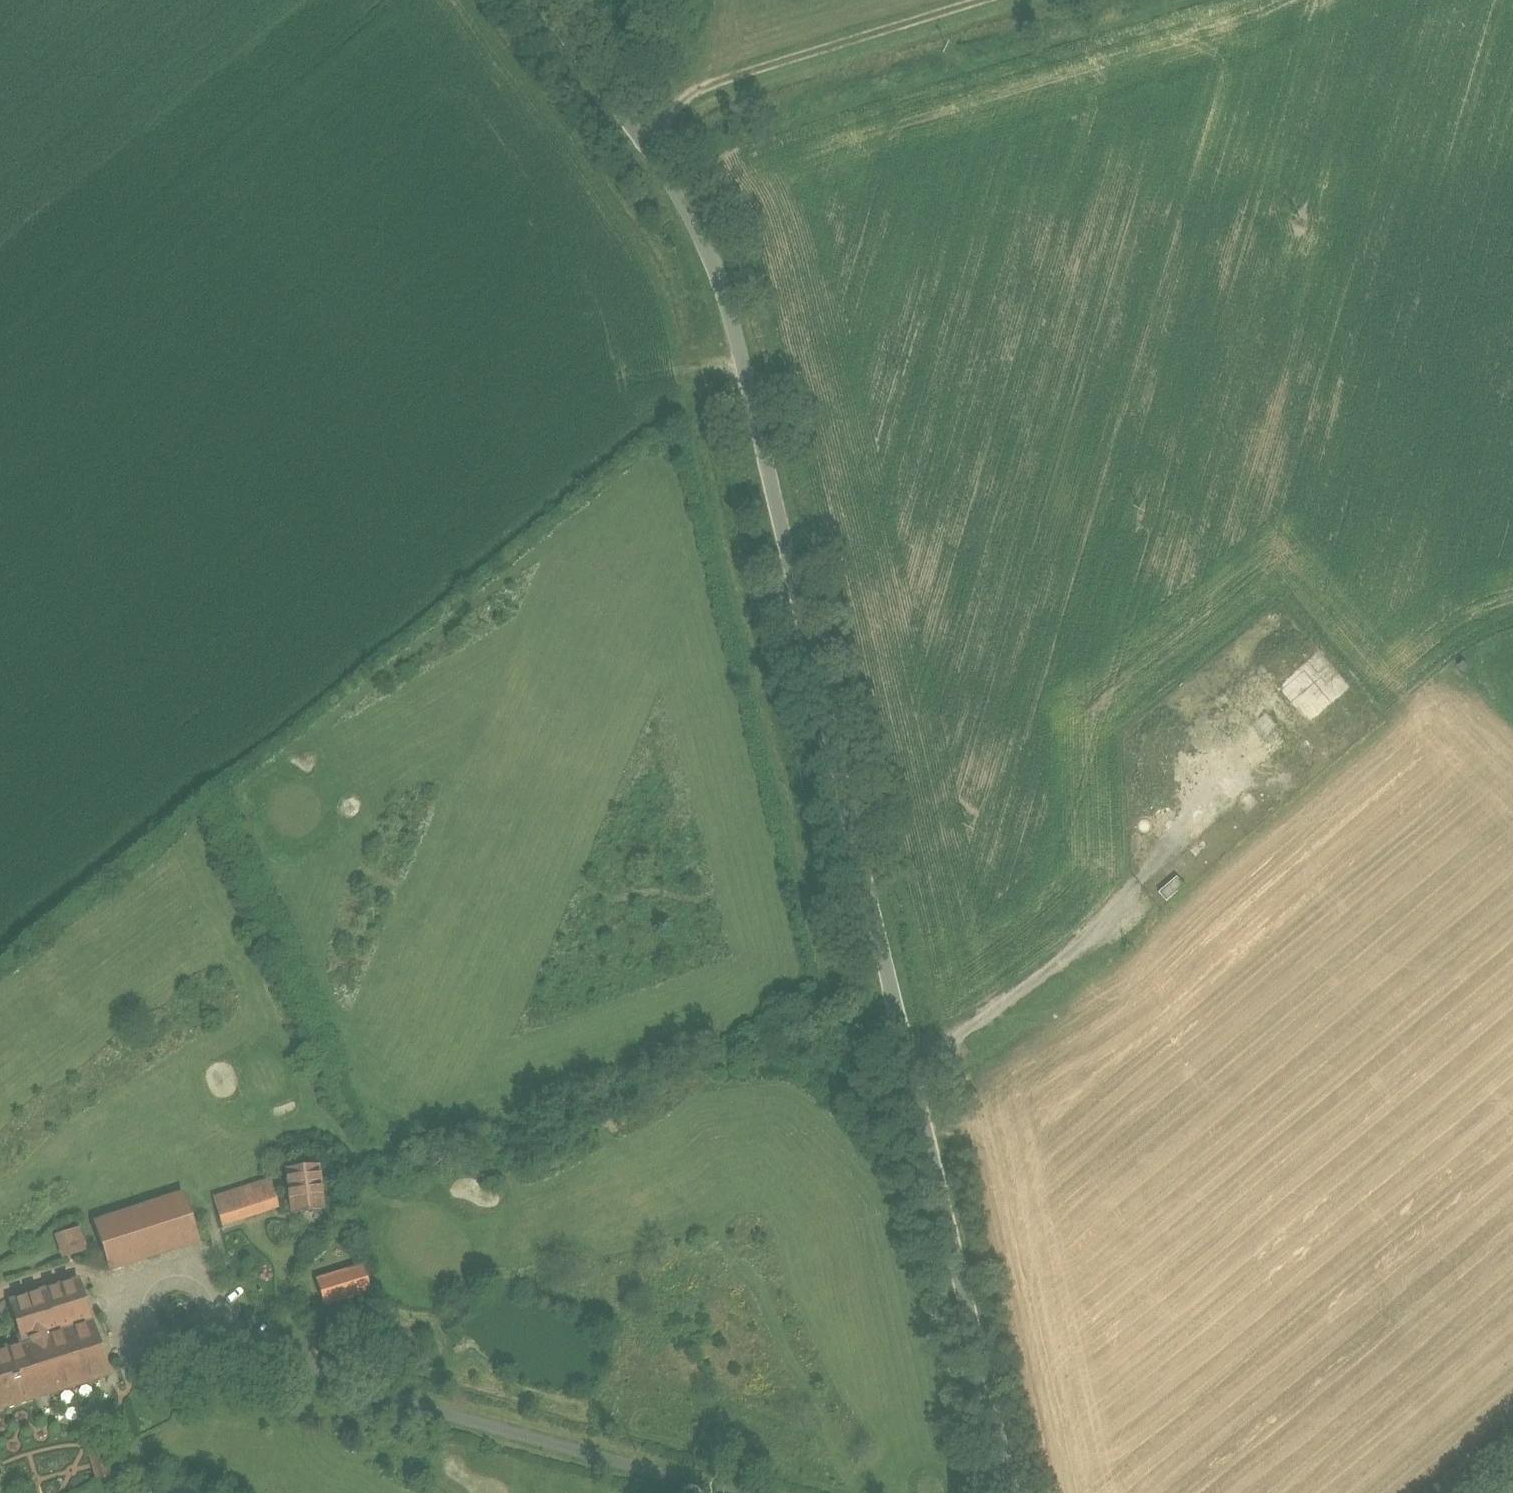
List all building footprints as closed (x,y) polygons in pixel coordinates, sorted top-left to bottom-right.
[(1273,733),(1262,719),(1256,724),(1267,738),(1273,733)] [(1252,793),(1244,800),(1250,807),(1258,799),(1252,793)] [(1197,843),(1189,850),(1197,859),(1205,852),(1197,843)] [(1178,877),(1160,892),(1168,903),(1186,887),(1178,877)] [(327,1165),(289,1169),(292,1194),(295,1216),(332,1212),(330,1192),(327,1165)] [(267,1180),(214,1197),(225,1229),(282,1211),(278,1197),(272,1179),(267,1180)] [(97,1221),(114,1272),(204,1243),(187,1191),(181,1193),(97,1221)] [(82,1228),(58,1236),(66,1261),(90,1253),(82,1228)] [(366,1265),(316,1280),(324,1308),(374,1293),(366,1265)] [(8,1302),(23,1345),(99,1319),(84,1276),(8,1302)] [(118,1373),(99,1319),(23,1345),(0,1353),(0,1413),(118,1373)] [(95,1452),(89,1454),(98,1483),(118,1476),(109,1448),(95,1452)]
